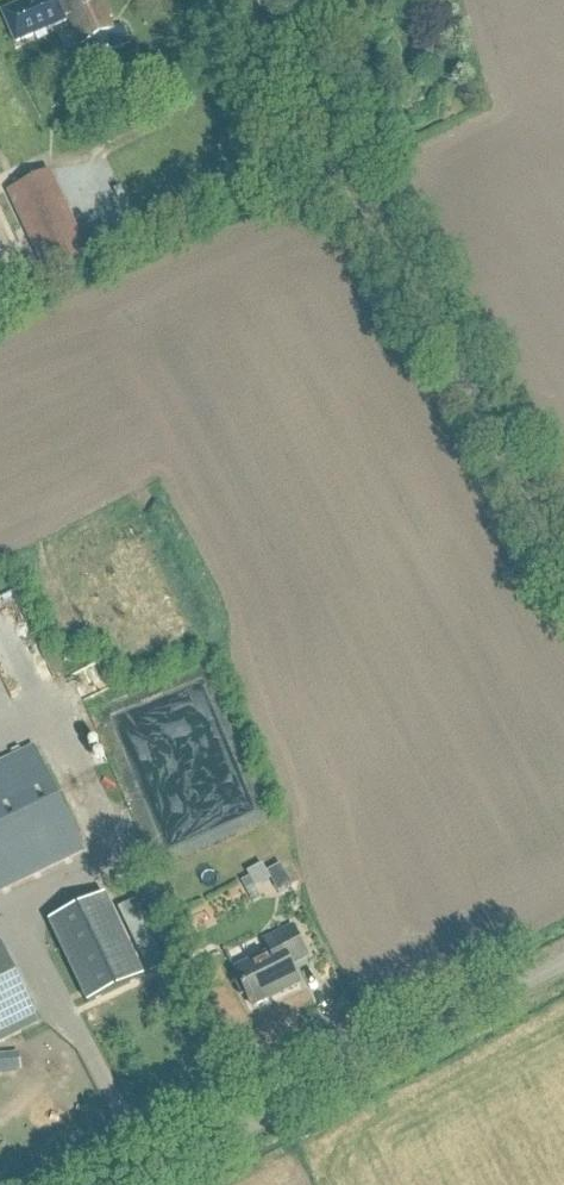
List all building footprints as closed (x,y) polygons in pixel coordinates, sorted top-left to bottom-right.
[(0,14),(0,19),(13,49),(66,25),(64,21),(69,19),(80,45),(86,43),(93,60),(129,45),(122,27),(115,30),(102,0),(32,0),(0,14)] [(91,261),(50,172),(7,193),(48,280),(91,261)] [(21,271),(18,257),(1,261),(0,256),(0,277),(21,271)] [(82,853),(32,748),(0,764),(0,893),(82,853)] [(291,853),(261,865),(270,889),(300,878),(291,853)] [(145,979),(106,898),(49,926),(87,1006),(145,979)] [(118,910),(149,976),(166,968),(135,902),(118,910)] [(233,972),(252,1009),(298,986),(289,968),(307,959),(292,929),(262,943),(268,954),(233,972)] [(39,1025),(0,946),(0,947),(0,1044),(39,1025)] [(0,1056),(0,1074),(21,1073),(20,1055),(0,1056)]
